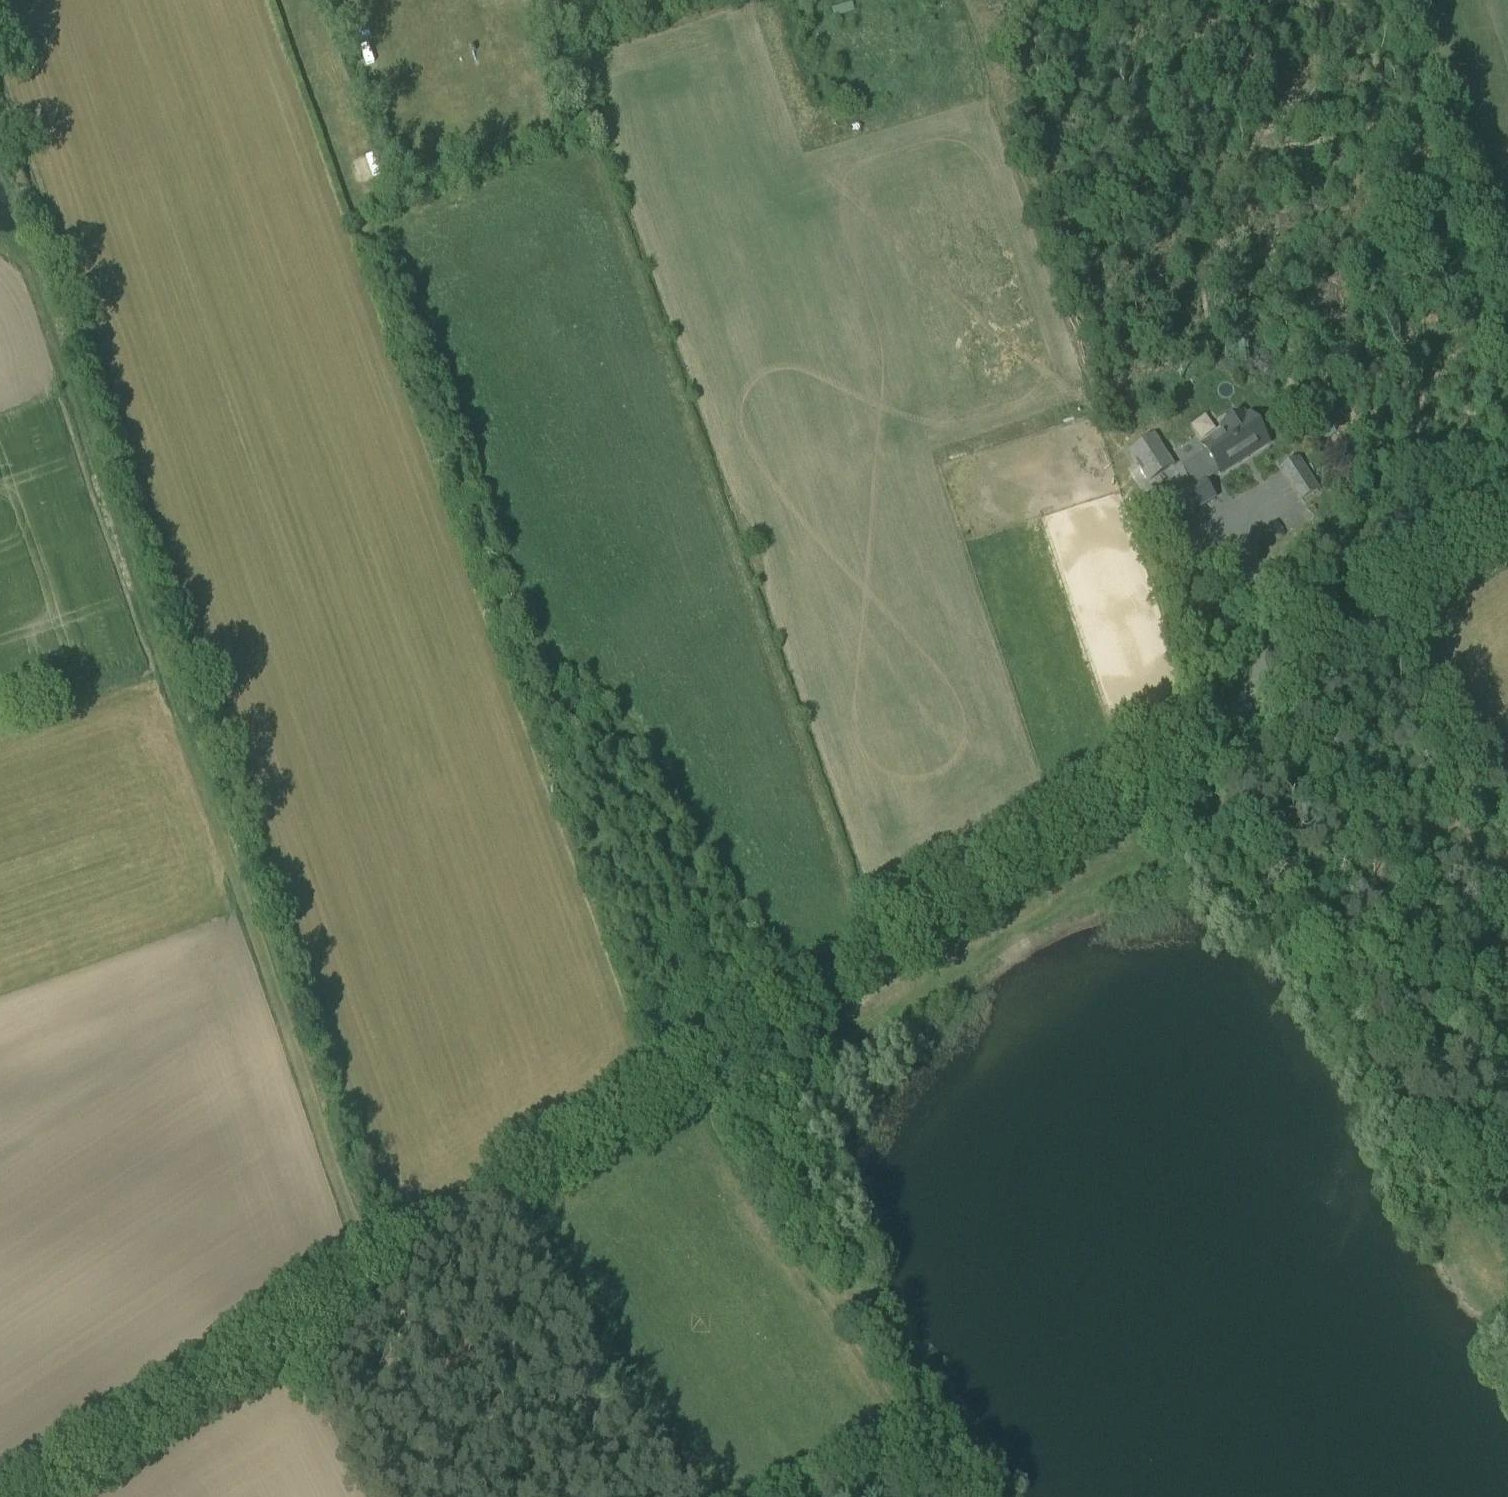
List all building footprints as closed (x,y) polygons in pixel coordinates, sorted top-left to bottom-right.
[(355,160),(362,181),(382,174),(375,153),(355,160)] [(1194,485),(1203,479),(1218,470),(1219,472),(1267,442),(1251,417),(1245,420),(1242,415),(1223,427),(1226,432),(1203,447),(1206,452),(1182,467),(1194,485)] [(1154,436),(1129,452),(1148,482),(1173,467),(1154,436)] [(1288,443),(1268,448),(1272,464),(1292,459),(1288,443)] [(1283,470),(1289,479),(1304,469),(1298,460),(1283,470)] [(1181,524),(1217,500),(1204,479),(1167,502),(1181,524)]
